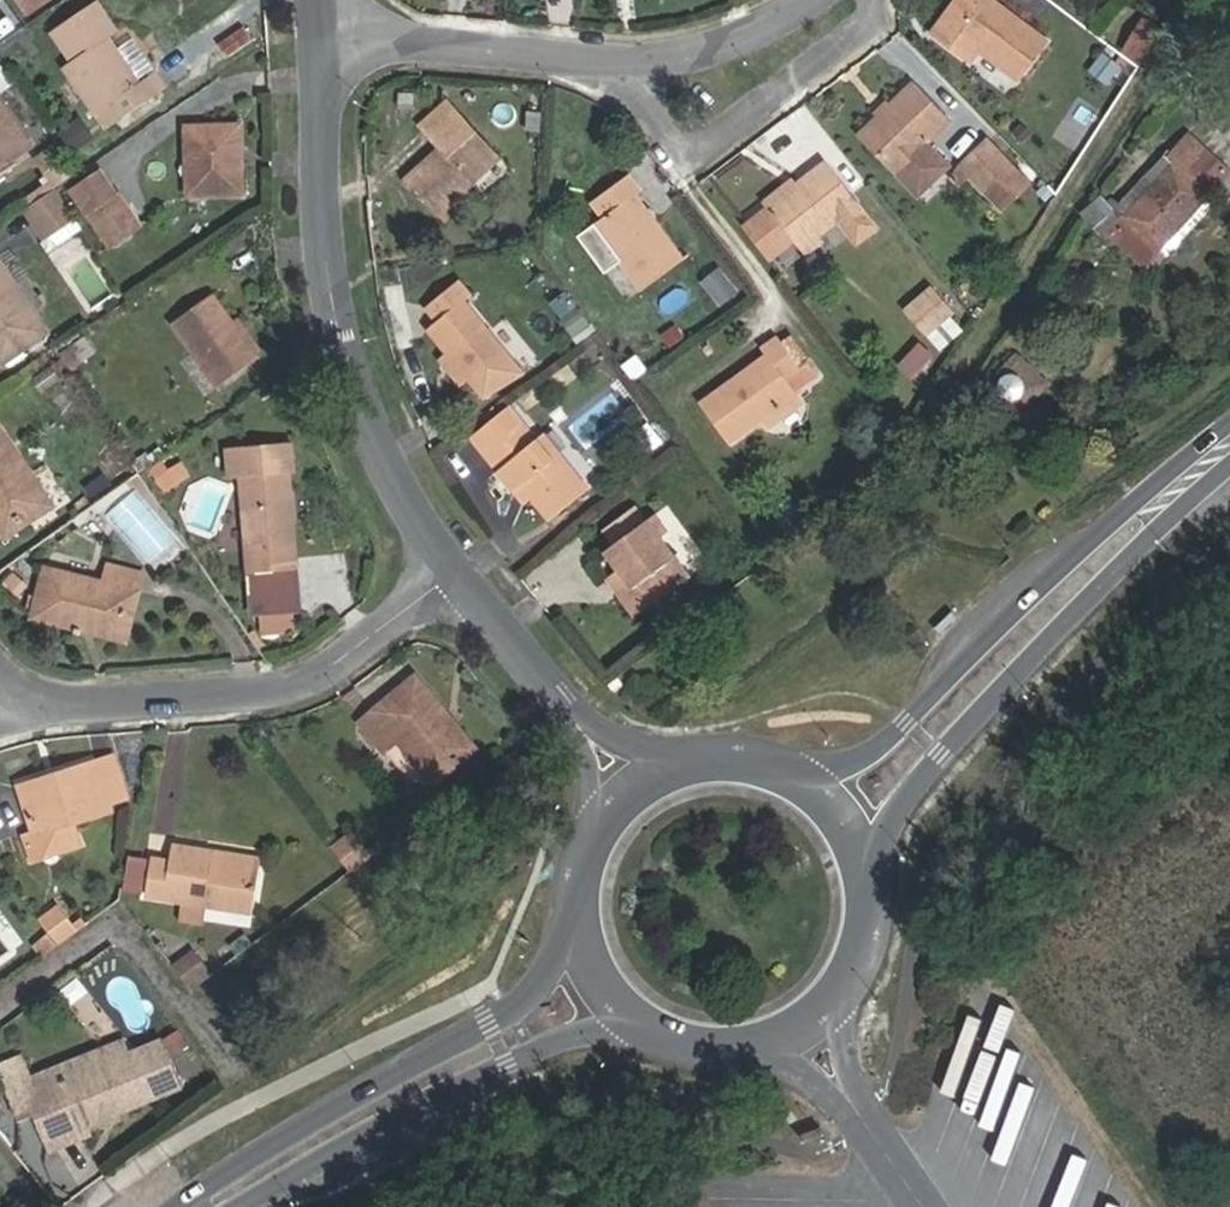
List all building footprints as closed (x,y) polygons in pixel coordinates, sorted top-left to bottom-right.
[(18,3),(26,15),(46,0),(23,0),(18,3)] [(110,37),(119,31),(97,0),(52,31),(73,61),(64,67),(96,113),(103,108),(114,124),(158,92),(149,77),(141,81),(110,37)] [(971,63),(979,52),(1019,82),(1049,41),(993,0),(959,0),(934,35),(971,63)] [(243,26),(218,42),(228,58),(253,41),(243,26)] [(916,83),(862,134),(896,171),(910,157),(932,181),(948,166),(925,143),(948,121),(916,83)] [(0,94),(0,168),(34,146),(0,94)] [(444,155),(434,164),(429,156),(405,177),(437,217),(476,182),(468,173),(493,150),(446,99),(420,124),(439,147),(444,155)] [(184,122),(186,190),(232,189),(232,145),(239,146),(238,121),(184,122)] [(1209,196),(1229,173),(1229,171),(1189,135),(1169,158),(1175,163),(1209,196)] [(963,165),(987,191),(1013,167),(988,141),(963,165)] [(896,171),(918,194),(932,181),(910,157),(896,171)] [(1146,266),(1209,196),(1175,163),(1111,231),(1146,266)] [(830,165),(747,227),(769,255),(794,236),(804,251),(861,207),(830,165)] [(1013,167),(987,191),(1004,209),(1030,185),(1013,167)] [(72,191),(97,226),(126,205),(101,171),(72,191)] [(596,224),(643,290),(684,260),(635,197),(642,190),(629,175),(591,202),(603,219),(596,224)] [(56,188),(31,205),(50,236),(77,218),(56,188)] [(1101,194),(1078,214),(1095,231),(1116,211),(1101,194)] [(31,205),(24,210),(43,240),(50,236),(31,205)] [(126,205),(97,226),(110,245),(140,225),(126,205)] [(41,241),(47,251),(83,228),(77,218),(50,236),(43,240),(41,241)] [(3,363),(48,333),(0,262),(0,359),(3,363)] [(505,349),(466,302),(472,297),(459,280),(425,307),(435,322),(428,328),(467,381),(505,349)] [(924,335),(953,312),(934,288),(905,311),(924,335)] [(261,358),(214,293),(175,321),(222,385),(261,358)] [(953,312),(932,335),(946,348),(967,325),(953,312)] [(82,336),(70,344),(81,362),(94,354),(82,336)] [(767,356),(700,406),(728,445),(795,394),(787,383),(803,371),(778,338),(761,350),(767,356)] [(920,343),(900,367),(910,376),(930,354),(920,343)] [(81,362),(70,344),(59,351),(71,369),(81,362)] [(1021,360),(1002,379),(998,393),(1006,400),(1017,400),(1025,390),(1033,398),(1045,384),(1021,360)] [(498,415),(513,434),(527,422),(513,404),(498,415)] [(498,415),(473,435),(487,454),(516,492),(523,486),(533,498),(551,520),(587,489),(561,455),(555,459),(540,439),(527,422),(513,434),(498,415)] [(0,424),(0,517),(7,528),(50,500),(0,424)] [(545,435),(540,439),(555,459),(561,455),(545,435)] [(297,442),(231,446),(234,478),(246,477),(252,571),(255,571),(300,567),(293,473),(300,473),(297,442)] [(179,463),(158,477),(168,491),(177,485),(171,476),(183,468),(179,463)] [(183,468),(171,476),(177,485),(188,477),(183,468)] [(523,486),(516,492),(526,505),(533,498),(523,486)] [(636,504),(605,527),(615,541),(608,546),(622,565),(652,604),(693,573),(664,534),(671,527),(658,510),(646,518),(636,504)] [(105,581),(45,567),(32,618),(75,628),(73,634),(80,637),(81,629),(89,624),(121,631),(131,590),(139,591),(142,573),(108,565),(105,581)] [(609,574),(640,614),(652,604),(622,565),(609,574)] [(303,604),(300,567),(255,571),(258,607),(303,604)] [(470,752),(441,717),(447,712),(416,675),(361,722),(384,751),(385,750),(399,739),(422,769),(433,782),(470,752)] [(399,739),(385,750),(407,777),(412,777),(422,769),(399,739)] [(74,821),(113,809),(110,802),(126,796),(113,755),(54,774),(57,783),(21,794),(35,835),(74,821)] [(24,838),(32,862),(82,846),(74,821),(35,835),(24,838)] [(334,846),(352,872),(372,857),(355,832),(334,846)] [(145,895),(253,912),(260,867),(212,860),(213,852),(172,846),(170,859),(151,856),(145,895)] [(50,934),(59,945),(79,930),(59,903),(38,919),(50,934)] [(34,946),(43,958),(59,945),(50,934),(34,946)] [(194,952),(172,969),(191,992),(212,975),(194,952)] [(177,1089),(158,1042),(125,1056),(63,1082),(57,1069),(21,1084),(46,1143),(83,1128),(100,1121),(114,1115),(177,1089)] [(125,1056),(119,1043),(57,1069),(63,1082),(125,1056)] [(114,1115),(100,1121),(102,1127),(116,1121),(114,1115)] [(46,1143),(48,1149),(85,1133),(83,1128),(46,1143)]
